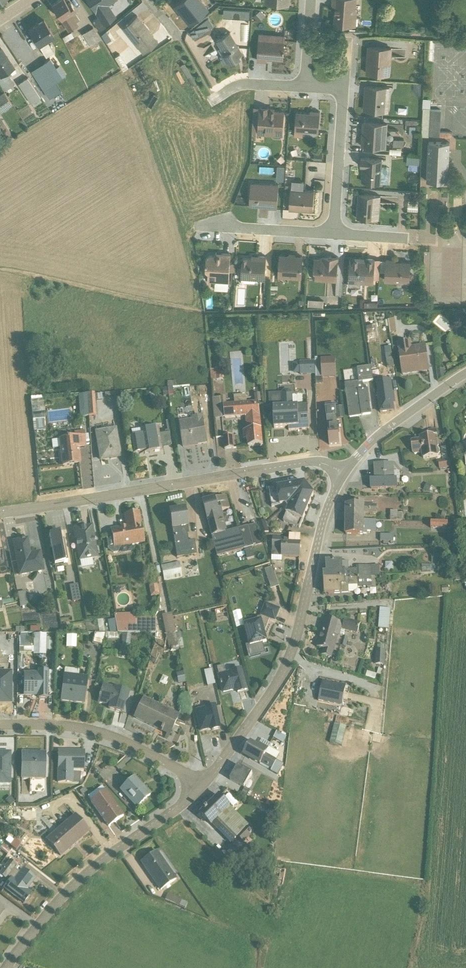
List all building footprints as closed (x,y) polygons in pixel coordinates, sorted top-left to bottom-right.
[(64,0),(58,0),(51,4),(61,18),(60,19),(68,31),(78,25),(76,22),(79,20),(73,11),(75,10),(69,2),(67,4),(64,0)] [(103,24),(116,16),(108,5),(115,0),(87,0),(103,24)] [(174,5),(189,23),(206,8),(199,0),(180,0),(174,5)] [(332,6),(335,6),(334,24),(356,25),(357,11),(356,9),(356,0),(333,0),(332,6)] [(249,10),(241,10),(241,22),(251,23),(251,15),(249,15),(249,10)] [(260,10),(253,16),(258,22),(265,16),(260,10)] [(136,15),(121,27),(142,53),(158,41),(136,15)] [(187,31),(192,38),(212,26),(206,17),(187,31)] [(54,36),(43,20),(28,30),(45,56),(53,51),(46,41),(54,36)] [(88,46),(100,40),(93,28),(82,35),(88,46)] [(219,57),(224,65),(229,61),(231,64),(238,59),(237,57),(242,53),(230,32),(228,33),(226,30),(224,32),(226,35),(216,41),(220,47),(217,49),(221,55),(219,57)] [(70,32),(61,37),(64,42),(73,36),(70,32)] [(284,48),(283,48),(284,36),(259,34),(257,60),(266,61),(266,58),(282,59),(283,52),(284,52),(284,48)] [(366,73),(390,75),(392,48),(368,46),(366,73)] [(4,91),(14,84),(9,76),(16,72),(14,69),(14,68),(0,48),(0,85),(4,91)] [(42,64),(36,68),(41,76),(48,72),(55,82),(65,76),(59,66),(55,68),(49,58),(42,63),(42,64)] [(27,77),(17,84),(30,103),(31,103),(34,106),(41,101),(39,98),(40,97),(27,77)] [(363,110),(388,112),(390,88),(365,86),(363,110)] [(3,92),(0,94),(0,112),(12,104),(3,92)] [(422,109),(421,136),(428,136),(439,136),(441,110),(430,109),(430,99),(423,99),(422,109)] [(268,108),(260,107),(253,107),(251,133),(256,134),(256,122),(259,122),(258,134),(281,136),(283,112),(268,111),(268,108)] [(318,132),(320,112),(310,111),(310,113),(296,112),(294,137),(302,137),(302,131),(318,132)] [(0,118),(0,140),(10,133),(0,118)] [(361,146),(386,148),(387,124),(363,122),(361,146)] [(428,142),(426,181),(448,182),(449,162),(452,159),(449,156),(450,143),(428,142)] [(407,155),(406,164),(420,166),(420,157),(407,155)] [(361,182),(380,183),(382,160),(360,158),(360,166),(362,166),(361,182)] [(283,181),(284,167),(277,166),(276,180),(283,181)] [(278,185),(250,182),(248,206),(268,207),(268,208),(276,209),(278,185)] [(314,191),(290,190),(289,209),(312,211),(314,191)] [(462,191),(453,191),(453,214),(461,214),(462,191)] [(378,220),(380,196),(358,194),(356,218),(378,220)] [(417,200),(408,200),(407,209),(417,209),(417,200)] [(221,256),(209,255),(206,258),(205,269),(208,273),(207,282),(215,282),(214,290),(227,291),(230,254),(221,253),(221,256)] [(288,255),(280,255),(278,277),(300,278),(302,256),(294,256),(292,254),(290,254),(288,255)] [(264,280),(266,256),(252,255),(251,258),(242,258),(241,279),(241,283),(257,284),(257,280),(264,280)] [(338,257),(329,256),(322,256),(322,259),(314,258),(312,279),(313,279),(314,279),(314,280),(336,281),(338,257)] [(350,258),(349,282),(372,284),(373,279),(378,279),(379,260),(374,260),(374,259),(350,258)] [(385,272),(385,281),(409,283),(409,281),(412,281),(413,279),(414,276),(412,274),(409,274),(410,263),(395,262),(395,261),(395,260),(386,260),(380,260),(379,272),(385,272)] [(410,343),(398,344),(402,375),(428,371),(425,346),(411,348),(410,343)] [(392,354),(385,355),(387,368),(393,367),(392,354)] [(315,358),(316,385),(322,384),(322,379),(336,378),(335,359),(317,360),(317,358),(315,358)] [(299,365),(292,365),(293,374),(300,374),(300,376),(314,375),(314,362),(299,363),(299,365)] [(373,382),(371,367),(357,369),(358,382),(344,385),(350,418),(370,415),(366,388),(363,386),(362,383),(373,382)] [(222,370),(210,370),(211,382),(223,381),(222,370)] [(377,388),(380,413),(393,412),(392,404),(394,404),(392,384),(383,385),(383,387),(377,388)] [(168,400),(190,398),(189,387),(167,388),(168,400)] [(281,394),(268,395),(269,409),(273,409),(274,429),(288,429),(288,431),(308,431),(307,407),(293,407),(292,395),(289,391),(284,392),(281,394)] [(86,395),(78,396),(79,418),(88,418),(86,395)] [(95,417),(94,395),(86,395),(88,417),(95,417)] [(248,448),(262,446),(258,403),(261,403),(259,395),(254,395),(255,403),(226,406),(226,399),(212,400),(214,420),(245,418),(246,431),(242,432),(243,440),(247,440),(248,448)] [(31,402),(34,432),(44,431),(41,401),(31,402)] [(344,419),(342,408),(342,407),(336,409),(335,404),(325,405),(329,446),(339,445),(338,434),(339,434),(339,430),(338,430),(336,420),(344,419)] [(179,423),(183,447),(206,443),(202,417),(192,418),(192,421),(179,423)] [(170,422),(165,422),(166,431),(164,432),(164,434),(159,435),(157,428),(131,432),(132,437),(131,437),(133,451),(131,451),(131,454),(138,453),(138,456),(139,456),(139,455),(161,451),(160,448),(171,446),(169,433),(172,433),(170,422)] [(100,460),(110,459),(120,458),(114,427),(100,429),(101,432),(95,433),(100,460)] [(412,454),(413,454),(421,454),(421,458),(423,459),(437,457),(439,453),(439,450),(437,449),(438,447),(436,431),(434,430),(428,431),(427,432),(428,439),(428,437),(419,438),(419,440),(412,441),(411,443),(412,454)] [(62,467),(79,465),(77,450),(86,448),(83,432),(74,433),(74,438),(59,440),(62,467)] [(232,436),(223,437),(224,450),(233,449),(232,436)] [(440,458),(442,467),(450,466),(449,457),(440,458)] [(371,490),(397,489),(397,484),(399,483),(399,472),(393,472),(392,465),(374,465),(375,481),(370,481),(371,490)] [(304,483),(268,490),(271,507),(279,506),(279,507),(285,506),(288,509),(283,521),(299,529),(313,495),(304,483)] [(426,484),(423,491),(428,493),(431,486),(426,484)] [(391,510),(402,508),(399,492),(376,497),(380,512),(391,510)] [(254,558),(252,548),(262,545),(263,545),(255,525),(227,533),(225,525),(228,524),(226,515),(222,516),(221,512),(229,509),(226,498),(226,497),(215,500),(215,499),(202,503),(216,557),(244,550),(246,559),(247,560),(254,558)] [(346,507),(346,520),(364,521),(364,514),(376,514),(376,506),(354,504),(354,507),(346,507)] [(188,533),(184,510),(168,512),(176,559),(196,556),(193,541),(185,543),(184,534),(188,533)] [(397,512),(390,512),(390,521),(402,521),(402,514),(397,514),(397,512)] [(117,553),(120,548),(143,544),(138,514),(124,516),(126,527),(110,530),(111,536),(105,537),(107,550),(113,554),(117,553)] [(346,520),(345,535),(364,535),(367,535),(367,532),(376,532),(376,521),(346,520)] [(449,526),(449,523),(430,523),(430,532),(447,532),(448,526),(449,526)] [(91,527),(73,531),(79,562),(81,569),(93,567),(92,560),(97,558),(91,527)] [(54,566),(67,563),(63,542),(60,542),(59,534),(48,535),(54,566)] [(272,539),(271,562),(281,562),(282,557),(299,558),(300,537),(289,537),(289,539),(272,539)] [(24,540),(24,539),(21,540),(13,542),(19,577),(42,572),(44,572),(40,551),(28,554),(26,540),(24,540)] [(340,549),(341,558),(380,556),(380,547),(340,549)] [(446,560),(446,554),(442,554),(442,553),(436,553),(436,562),(443,562),(443,560),(446,560)] [(379,577),(378,566),(356,567),(356,570),(348,570),(347,562),(326,563),(327,574),(324,574),(324,580),(379,577)] [(179,563),(160,567),(164,582),(182,578),(179,563)] [(271,569),(265,571),(271,590),(277,588),(271,569)] [(324,580),(325,595),(352,593),(357,590),(357,588),(367,588),(367,589),(375,588),(375,579),(376,578),(376,577),(324,580)] [(69,586),(72,602),(80,601),(77,585),(69,586)] [(157,587),(149,588),(151,598),(159,597),(157,587)] [(25,592),(17,594),(20,607),(22,607),(22,609),(24,609),(24,606),(28,606),(25,592)] [(48,603),(42,595),(37,599),(43,606),(48,603)] [(13,604),(13,600),(1,602),(0,598),(0,611),(2,611),(1,606),(13,604)] [(274,622),(279,610),(265,605),(260,616),(261,617),(259,621),(244,625),(250,647),(266,643),(265,638),(263,637),(271,620),(274,622)] [(380,609),(378,629),(389,630),(390,609),(380,609)] [(116,633),(155,634),(155,618),(133,618),(133,614),(114,615),(116,633)] [(164,635),(175,635),(170,615),(161,617),(164,635)] [(345,632),(357,635),(360,624),(344,620),(343,624),(324,619),(317,648),(323,650),(322,656),(332,659),(334,652),(338,653),(339,647),(346,649),(348,640),(342,638),(345,632)] [(114,620),(107,621),(109,633),(116,633),(114,620)] [(102,646),(105,635),(94,633),(92,644),(102,646)] [(175,634),(178,649),(183,648),(180,633),(175,634)] [(45,651),(52,651),(52,642),(49,642),(49,638),(46,638),(46,635),(33,635),(33,647),(32,647),(32,645),(31,645),(31,639),(29,639),(29,637),(27,637),(27,634),(21,634),(20,635),(20,637),(18,637),(18,653),(33,654),(33,655),(45,655),(45,651)] [(119,654),(128,656),(129,649),(128,648),(128,645),(129,644),(131,634),(122,634),(121,643),(122,644),(121,647),(120,647),(119,654)] [(76,648),(77,635),(66,635),(66,647),(76,648)] [(164,635),(168,653),(178,651),(175,635),(164,635)] [(374,651),(375,665),(385,664),(385,650),(374,651)] [(238,693),(246,691),(241,670),(226,673),(224,666),(217,668),(223,693),(236,689),(236,690),(238,693)] [(78,670),(64,669),(60,701),(83,704),(86,678),(78,677),(78,670)] [(204,671),(207,687),(215,685),(211,670),(204,671)] [(10,703),(10,672),(0,672),(0,703),(10,703)] [(24,674),(23,696),(38,696),(38,699),(46,699),(46,694),(53,694),(54,672),(37,672),(37,674),(24,674)] [(318,702),(341,707),(345,688),(322,683),(318,702)] [(108,710),(121,713),(125,702),(127,703),(129,692),(102,685),(97,703),(109,706),(108,710)] [(145,699),(143,702),(135,719),(156,729),(157,728),(161,729),(160,732),(161,732),(162,730),(169,733),(167,738),(165,738),(167,739),(178,715),(145,699)] [(212,731),(220,729),(215,706),(195,711),(200,732),(211,729),(212,731)] [(285,737),(277,732),(273,738),(282,743),(285,737)] [(257,746),(250,742),(243,756),(259,766),(261,763),(261,764),(271,770),(270,771),(277,775),(283,765),(275,761),(279,754),(269,748),(270,745),(262,740),(257,746)] [(83,771),(83,753),(58,752),(57,784),(72,784),(72,783),(80,783),(80,771),(83,771)] [(10,753),(0,753),(0,790),(9,790),(10,753)] [(45,754),(22,754),(21,780),(44,780),(45,754)] [(251,774),(237,767),(230,781),(244,789),(241,794),(247,797),(250,791),(244,788),(251,774)] [(149,796),(133,778),(120,790),(136,808),(149,796)] [(101,788),(87,797),(108,827),(122,817),(105,791),(104,792),(101,788)] [(14,803),(10,797),(5,801),(9,807),(14,803)] [(219,797),(200,815),(212,827),(212,826),(231,845),(237,839),(243,844),(253,835),(247,829),(248,827),(219,797)] [(60,857),(88,833),(74,816),(46,840),(60,857)] [(20,846),(14,841),(10,846),(16,851),(20,846)] [(0,847),(0,850),(7,856),(10,852),(2,845),(0,847)] [(160,891),(175,881),(156,853),(141,863),(160,891)] [(22,905),(28,897),(23,894),(34,880),(21,870),(19,873),(18,873),(14,869),(16,865),(14,864),(6,864),(5,866),(2,864),(0,867),(0,869),(1,870),(0,872),(0,876),(5,880),(7,878),(10,879),(2,889),(22,905)] [(181,902),(167,895),(164,901),(179,907),(181,902)]
